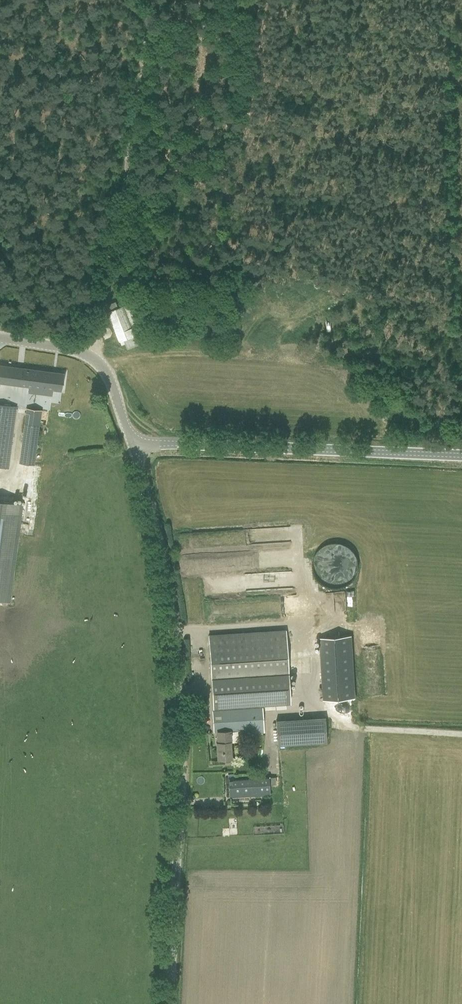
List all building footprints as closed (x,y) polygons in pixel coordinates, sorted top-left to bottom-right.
[(123,339),(127,348),(137,344),(133,335),(146,330),(134,301),(108,312),(119,340),(123,339)] [(219,324),(218,332),(231,333),(231,324),(219,324)] [(30,387),(38,388),(37,393),(46,394),(47,389),(61,391),(64,373),(0,365),(0,383),(30,387)] [(9,469),(17,406),(0,404),(0,468),(9,469)] [(27,408),(20,464),(34,466),(41,410),(27,408)] [(21,503),(0,500),(0,600),(8,601),(21,503)] [(316,552),(314,555),(313,559),(312,562),(312,566),(312,570),(313,574),(315,578),(318,581),(321,584),(325,586),(328,588),(333,589),(337,589),(341,588),(345,586),(348,585),(350,583),(353,580),(355,576),(357,573),(358,568),(358,564),(357,560),(356,556),(354,553),(351,549),(348,547),(344,545),(340,543),(335,543),(331,543),(327,544),(323,546),(319,549),(316,552)] [(283,602),(267,601),(267,612),(283,613),(283,602)] [(208,637),(212,706),(289,701),(285,632),(208,637)] [(320,638),(323,700),(356,699),(353,636),(320,638)] [(216,742),(217,758),(231,757),(229,731),(248,730),(248,734),(262,733),(261,708),(213,711),(214,732),(217,732),(218,742),(216,742)] [(276,720),(277,745),(326,742),(325,717),(276,720)] [(228,780),(229,797),(270,794),(269,777),(228,780)]
